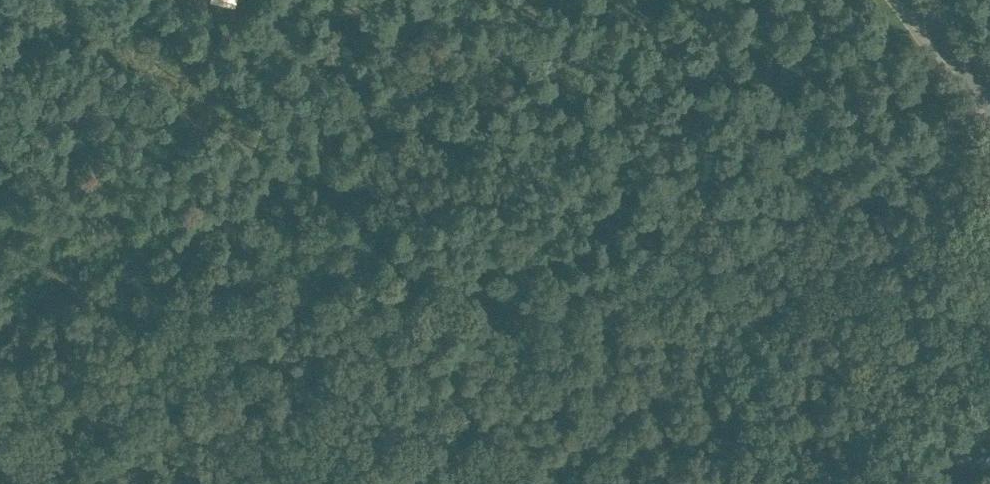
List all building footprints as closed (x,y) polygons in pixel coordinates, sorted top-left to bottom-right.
[(957,445),(947,451),(953,460),(963,453),(957,445)]
